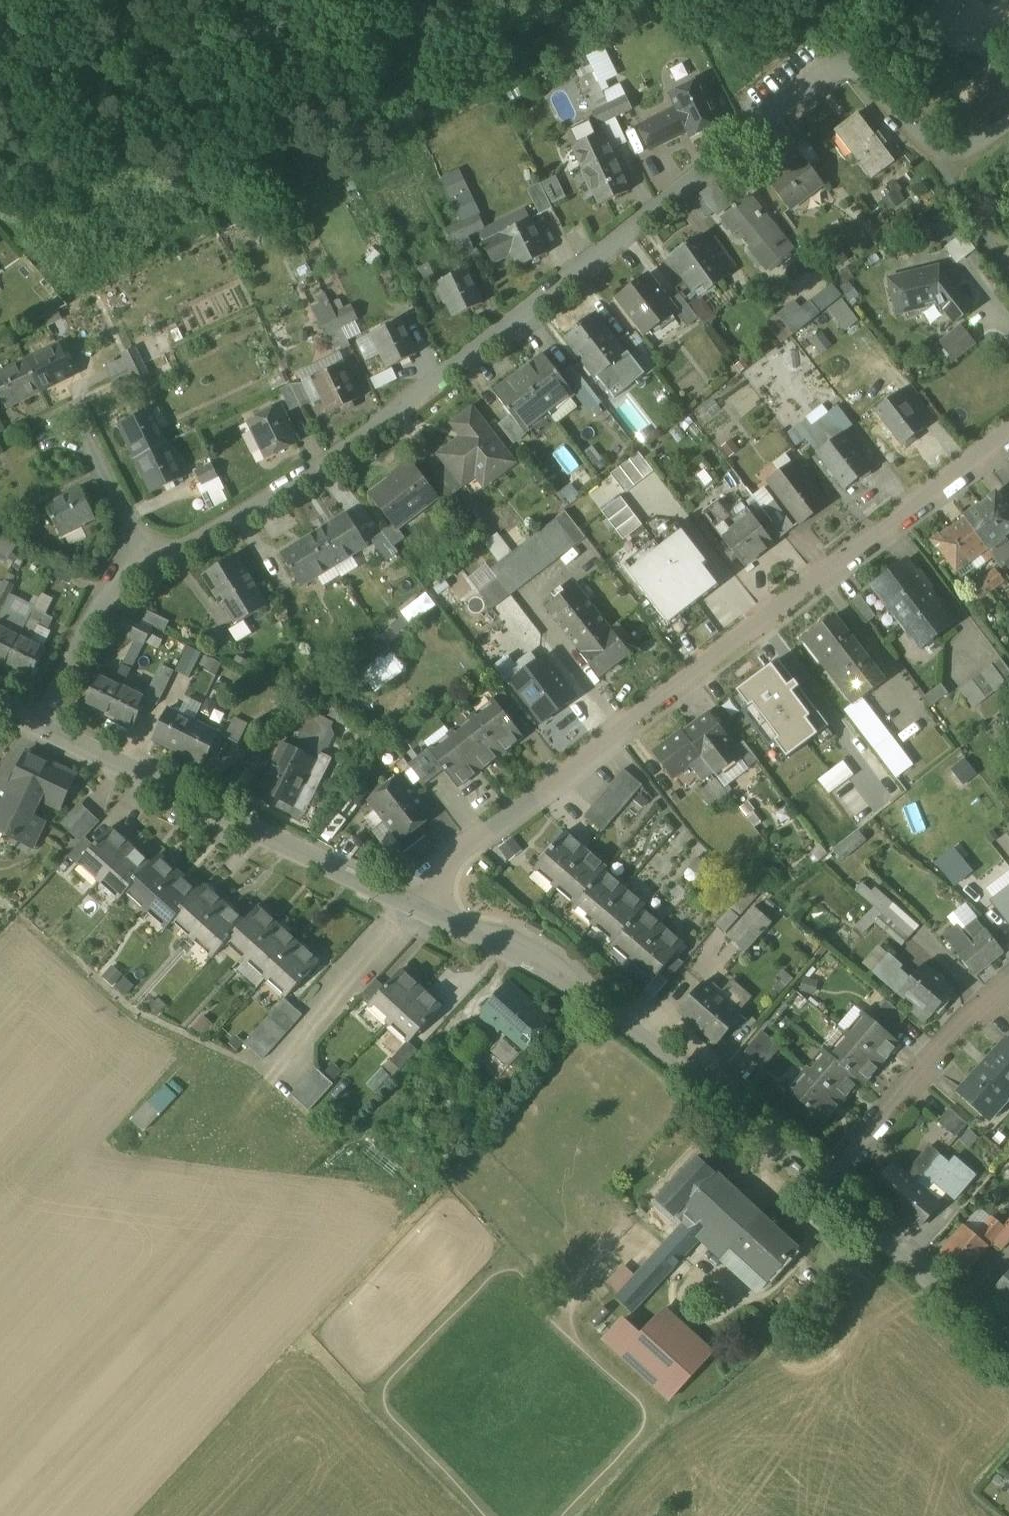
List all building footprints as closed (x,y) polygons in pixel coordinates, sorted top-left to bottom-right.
[(617,40),(586,56),(598,80),(629,65),(617,40)] [(598,81),(582,89),(593,112),(609,104),(604,94),(598,81)] [(620,86),(604,94),(609,104),(626,96),(621,86),(620,86)] [(626,96),(609,104),(615,117),(632,109),(626,96)] [(609,104),(593,112),(599,125),(600,125),(615,117),(609,104)] [(677,107),(646,122),(656,142),(658,141),(665,156),(694,142),(677,107)] [(894,162),(857,114),(833,132),(870,180),(894,162)] [(615,117),(600,125),(612,150),(627,142),(615,117)] [(575,127),(580,139),(599,131),(594,119),(575,127)] [(646,122),(634,128),(644,148),(656,142),(646,122)] [(603,135),(574,148),(584,170),(613,157),(603,135)] [(801,155),(770,179),(792,207),(823,183),(801,155)] [(584,170),(583,171),(592,191),(594,190),(601,205),(629,192),(613,157),(584,170)] [(555,177),(541,184),(554,211),(568,204),(555,177)] [(717,181),(704,191),(720,213),(734,204),(717,181)] [(541,187),(530,192),(541,217),(553,211),(541,187)] [(734,207),(735,208),(724,217),(736,232),(743,226),(756,243),(751,247),(769,270),(785,257),(780,250),(782,248),(779,244),(785,240),(751,195),(738,205),(737,204),(734,207)] [(702,198),(693,204),(702,217),(711,211),(702,198)] [(480,216),(463,224),(469,236),(485,228),(480,216)] [(502,234),(485,242),(495,263),(513,255),(519,269),(549,254),(533,221),(503,235),(502,234)] [(463,224),(447,232),(453,243),(469,236),(463,224)] [(729,275),(701,235),(672,255),(690,280),(679,288),(692,305),(702,298),(696,290),(711,279),(715,285),(729,275)] [(469,236),(453,243),(461,261),(477,253),(469,236)] [(943,266),(893,278),(901,313),(942,302),(942,303),(950,312),(953,310),(960,319),(976,308),(943,266)] [(483,306),(467,271),(436,286),(445,305),(446,304),(454,320),(483,306)] [(648,274),(616,299),(644,336),(675,312),(676,311),(669,302),(648,274)] [(842,292),(852,301),(860,291),(850,283),(842,292)] [(326,293),(315,298),(318,304),(311,308),(318,324),(320,323),(336,315),(326,293)] [(698,318),(679,294),(669,302),(676,311),(675,312),(686,327),(698,318)] [(717,319),(702,298),(692,305),(690,306),(706,326),(717,319)] [(859,322),(842,298),(828,308),(846,332),(859,322)] [(810,301),(800,309),(794,301),(778,314),(793,334),(820,313),(810,301)] [(352,307),(336,315),(343,328),(358,320),(352,307)] [(336,315),(320,323),(326,336),(329,334),(343,328),(336,315)] [(616,342),(595,315),(580,327),(580,326),(577,328),(578,330),(567,338),(585,360),(586,358),(599,374),(597,376),(598,376),(626,354),(616,342)] [(402,321),(371,336),(381,356),(383,355),(390,370),(419,356),(402,321)] [(966,324),(944,342),(957,358),(979,340),(966,324)] [(343,328),(329,334),(338,354),(352,347),(343,328)] [(628,333),(616,342),(626,354),(629,352),(643,371),(647,375),(656,368),(628,333)] [(60,344),(27,360),(41,389),(54,382),(55,384),(75,374),(60,344)] [(143,365),(135,349),(123,355),(125,359),(131,371),(143,365)] [(629,352),(626,354),(598,376),(606,387),(618,377),(624,385),(643,371),(629,352)] [(574,394),(544,355),(519,375),(548,412),(549,413),(574,394)] [(125,359),(106,368),(112,380),(131,371),(125,359)] [(0,374),(0,395),(6,408),(26,398),(25,396),(41,389),(27,360),(0,374)] [(143,365),(131,371),(137,383),(139,387),(151,381),(143,365)] [(343,366),(313,380),(323,401),(325,400),(332,414),(360,401),(343,366)] [(576,368),(566,376),(579,393),(590,385),(576,368)] [(131,371),(112,380),(118,392),(137,383),(131,371)] [(519,375),(518,373),(493,392),(511,415),(523,431),(548,412),(519,375)] [(290,385),(280,390),(291,412),(301,407),(290,385)] [(900,390),(873,411),(901,447),(928,426),(900,390)] [(852,425),(837,406),(829,413),(843,432),(852,425)] [(280,408),(251,422),(268,458),(298,444),(280,408)] [(513,464),(472,410),(452,425),(462,438),(439,455),(447,465),(462,485),(475,475),(483,486),(513,464)] [(166,444),(150,411),(120,426),(129,445),(131,444),(138,458),(166,444)] [(843,432),(829,413),(812,425),(816,431),(805,440),(815,453),(843,432)] [(523,431),(511,415),(499,424),(514,444),(526,434),(523,431)] [(807,418),(788,433),(798,445),(805,440),(816,431),(812,425),(807,418)] [(872,469),(843,432),(815,453),(844,491),(872,469)] [(166,444),(138,458),(146,473),(144,474),(153,495),(184,480),(166,444)] [(600,508),(653,468),(639,450),(587,490),(600,508)] [(410,460),(387,478),(389,480),(369,496),(392,526),(397,533),(399,531),(439,500),(440,499),(426,481),(410,460)] [(795,462),(769,481),(782,497),(807,478),(795,462)] [(462,485),(447,465),(439,471),(455,493),(463,487),(462,485)] [(213,466),(197,474),(202,486),(219,478),(213,466)] [(439,471),(426,481),(440,499),(439,500),(441,504),(455,493),(439,471)] [(807,478),(782,497),(801,523),(826,503),(807,478)] [(83,490),(48,507),(63,537),(82,528),(81,526),(97,518),(83,490)] [(623,494),(603,508),(624,538),(644,523),(623,494)] [(996,494),(982,504),(1006,535),(1008,532),(1008,511),(996,494)] [(733,518),(718,499),(703,510),(722,535),(737,523),(733,518)] [(763,508),(757,500),(748,507),(775,541),(783,535),(763,508)] [(794,526),(774,500),(763,508),(783,535),(794,526)] [(1006,535),(982,504),(965,517),(989,547),(1006,535)] [(748,507),(733,518),(737,523),(722,535),(746,566),(776,543),(775,541),(748,507)] [(585,538),(565,512),(558,518),(576,541),(578,544),(585,538)] [(348,513),(315,533),(334,565),(367,545),(348,513)] [(989,547),(965,517),(948,529),(972,560),(989,547)] [(576,541),(558,518),(538,533),(556,557),(576,541)] [(410,545),(399,531),(397,533),(392,526),(383,532),(400,553),(410,545)] [(957,572),(972,560),(948,529),(933,541),(957,572)] [(682,531),(628,573),(670,625),(719,586),(704,567),(708,563),(682,531)] [(400,553),(383,532),(371,542),(388,563),(400,553)] [(315,533),(282,554),(301,586),(334,565),(315,533)] [(499,563),(492,568),(510,592),(556,557),(538,533),(511,553),(499,563)] [(511,553),(497,534),(484,543),(499,563),(511,553)] [(235,554),(204,574),(225,608),(256,588),(235,554)] [(906,561),(874,586),(889,607),(922,582),(906,561)] [(510,592),(492,568),(476,580),(494,604),(510,592)] [(1002,582),(993,569),(984,576),(994,589),(1002,582)] [(985,596),(994,589),(984,576),(975,583),(985,596)] [(575,642),(605,618),(577,582),(547,606),(575,642)] [(922,582),(889,607),(905,627),(938,602),(922,582)] [(1,612),(9,592),(0,588),(0,611),(1,612)] [(256,588),(225,608),(236,625),(267,606),(256,588)] [(410,622),(436,603),(426,590),(401,609),(410,622)] [(862,597),(853,604),(867,624),(877,616),(862,597)] [(938,602),(905,627),(921,648),(954,622),(938,602)] [(5,608),(0,620),(0,625),(21,635),(28,621),(29,620),(5,608)] [(54,619),(36,610),(30,622),(49,631),(54,619)] [(170,621),(148,611),(143,621),(165,632),(170,621)] [(153,627),(125,613),(117,632),(135,641),(144,645),(153,627)] [(885,679),(837,615),(838,614),(837,613),(822,625),(804,640),(853,704),(862,697),(871,690),(872,691),(887,680),(886,679),(885,679)] [(603,677),(633,654),(605,618),(575,642),(603,677)] [(30,622),(28,621),(21,635),(46,646),(52,633),(49,631),(30,622)] [(0,625),(0,662),(7,665),(21,635),(0,625)] [(46,646),(21,635),(7,665),(33,678),(47,647),(46,646)] [(144,645),(135,641),(123,665),(132,669),(144,645)] [(204,653),(191,646),(178,673),(192,680),(204,653)] [(391,650),(361,673),(377,694),(407,671),(391,650)] [(507,655),(493,666),(508,686),(512,683),(510,681),(536,661),(530,652),(514,664),(507,655)] [(574,697),(543,656),(536,661),(510,681),(512,683),(542,722),(574,697)] [(1001,657),(991,664),(1006,683),(1008,681),(1008,667),(1001,657)] [(168,670),(173,672),(177,663),(171,661),(168,670)] [(777,661),(736,692),(750,710),(745,713),(770,746),(775,742),(787,758),(828,726),(777,661)] [(123,665),(122,665),(114,682),(124,687),(132,669),(123,665)] [(147,698),(145,701),(157,706),(173,672),(168,670),(161,666),(147,698)] [(997,691),(982,672),(973,679),(987,698),(997,691)] [(114,682),(97,674),(83,704),(109,716),(124,687),(114,682)] [(942,684),(923,698),(930,707),(949,693),(942,684)] [(147,698),(124,687),(109,716),(133,727),(145,701),(147,698)] [(520,710),(504,689),(495,696),(499,701),(511,717),(520,710)] [(853,704),(845,710),(884,761),(901,748),(862,697),(853,704)] [(499,701),(477,718),(503,752),(525,735),(511,717),(499,701)] [(194,721),(170,709),(155,739),(180,751),(194,721)] [(736,748),(710,715),(685,734),(702,757),(714,773),(715,774),(739,756),(741,755),(736,748)] [(235,718),(225,737),(239,744),(249,725),(235,718)] [(503,752),(477,718),(455,735),(481,769),(503,752)] [(218,732),(194,721),(180,751),(204,762),(218,732)] [(307,724),(289,738),(286,742),(305,751),(317,729),(307,724)] [(286,742),(283,740),(259,788),(294,806),(313,767),(329,735),(317,729),(305,751),(286,742)] [(682,731),(655,752),(674,778),(689,766),(702,757),(685,734),(682,731)] [(340,740),(329,735),(313,767),(324,772),(340,740)] [(481,769),(455,735),(433,752),(445,767),(459,786),(481,769)] [(759,760),(745,742),(736,748),(741,755),(739,756),(748,768),(759,760)] [(433,752),(429,747),(420,754),(435,774),(445,767),(433,752)] [(901,748),(884,761),(896,777),(913,764),(901,748)] [(37,799),(54,765),(28,753),(12,786),(37,799)] [(420,754),(409,762),(425,782),(435,774),(420,754)] [(953,766),(965,782),(977,771),(965,756),(953,766)] [(702,757),(689,766),(701,782),(714,773),(702,757)] [(843,761),(818,781),(829,795),(854,775),(843,761)] [(54,765),(37,799),(60,810),(76,776),(54,765)] [(642,785),(624,769),(616,778),(634,794),(642,785)] [(403,775),(370,800),(385,821),(419,795),(403,775)] [(634,794),(616,778),(608,787),(626,803),(634,794)] [(715,780),(699,794),(712,810),(729,795),(715,780)] [(0,801),(0,825),(15,832),(13,838),(32,847),(44,822),(29,815),(37,799),(12,786),(12,785),(3,802),(0,801)] [(626,803),(608,787),(600,796),(618,812),(626,803)] [(419,795),(385,821),(401,840),(401,841),(420,826),(434,815),(419,795)] [(618,812),(600,796),(592,805),(610,821),(618,812)] [(343,805),(326,827),(336,835),(353,813),(343,805)] [(610,821),(592,805),(584,815),(602,831),(610,821)] [(89,811),(70,833),(81,843),(86,838),(100,822),(89,811)] [(420,826),(401,841),(401,840),(395,845),(395,844),(394,845),(394,846),(395,846),(402,854),(401,855),(402,855),(403,855),(403,854),(427,836),(428,835),(427,835),(420,826)] [(95,846),(83,859),(83,860),(103,878),(131,846),(111,828),(95,846)] [(586,849),(566,831),(537,864),(558,882),(586,849)] [(512,836),(500,846),(509,858),(521,849),(512,836)] [(81,843),(68,857),(78,866),(83,860),(83,859),(95,846),(86,838),(81,843)] [(956,844),(936,859),(955,884),(974,869),(956,844)] [(131,846),(103,878),(123,896),(130,888),(150,866),(131,846)] [(586,849),(558,882),(578,900),(604,871),(607,867),(586,849)] [(177,877),(157,859),(150,866),(130,888),(150,906),(177,877)] [(578,900),(577,902),(598,920),(625,889),(604,871),(578,900)] [(177,877),(150,906),(170,924),(177,917),(197,895),(177,877)] [(901,911),(875,888),(872,892),(862,883),(855,890),(873,906),(892,922),(901,911)] [(197,895),(177,917),(197,935),(224,905),(204,887),(197,895)] [(625,889),(598,920),(618,938),(643,910),(645,907),(625,889)] [(995,903),(1008,921),(1008,892),(995,903)] [(224,905),(197,935),(217,953),(231,938),(244,923),(224,905)] [(753,906),(728,936),(746,953),(773,923),(753,906)] [(873,906),(856,927),(864,934),(874,922),(884,930),(892,922),(873,906)] [(244,923),(231,938),(251,956),(277,926),(257,908),(244,923)] [(664,928),(643,910),(618,938),(616,941),(636,959),(664,928)] [(732,911),(718,927),(727,935),(741,919),(732,911)] [(919,926),(901,911),(892,922),(909,937),(919,926)] [(909,937),(892,922),(884,930),(902,946),(909,937)] [(999,952),(982,931),(982,932),(973,922),(962,931),(971,941),(956,953),(973,974),(999,952)] [(277,926),(251,956),(271,974),(297,944),(277,926)] [(664,928),(636,959),(657,977),(660,975),(676,957),(685,946),(664,928)] [(297,944),(271,974),(291,992),(318,963),(297,944)] [(878,946),(863,964),(873,973),(888,955),(878,946)] [(888,955),(873,973),(887,985),(899,969),(903,965),(889,953),(888,955)] [(676,957),(660,975),(669,983),(685,965),(676,957)] [(909,977),(899,990),(929,1016),(951,991),(921,965),(909,977)] [(384,987),(372,1001),(373,1002),(393,1020),(422,989),(401,969),(384,987)] [(909,977),(899,969),(889,982),(899,990),(909,977)] [(792,979),(783,972),(777,978),(780,980),(787,986),(792,979)] [(376,980),(360,997),(369,1005),(373,1002),(372,1001),(384,987),(376,980)] [(787,986),(780,980),(773,989),(780,994),(787,986)] [(503,1030),(530,1002),(508,983),(483,1011),(486,1014),(483,1018),(498,1031),(501,1028),(503,1030)] [(741,1016),(704,983),(681,1010),(720,1043),(732,1029),(730,1028),(741,1016)] [(422,989),(393,1020),(413,1039),(442,1007),(422,989)] [(303,1015),(285,999),(277,1008),(294,1024),(303,1015)] [(530,1002),(503,1030),(525,1050),(551,1021),(530,1002)] [(907,1019),(888,1003),(880,1012),(899,1028),(907,1019)] [(294,1024),(277,1008),(269,1017),(286,1033),(294,1024)] [(899,1028),(880,1012),(873,1020),(892,1037),(899,1028)] [(286,1033),(269,1017),(261,1026),(278,1042),(286,1033)] [(873,1020),(869,1017),(851,1038),(883,1065),(901,1044),(892,1037),(873,1020)] [(278,1042),(261,1026),(253,1035),(270,1051),(278,1042)] [(490,1043),(475,1030),(459,1047),(474,1061),(490,1043)] [(764,1033),(748,1051),(757,1059),(773,1041),(764,1033)] [(270,1051),(253,1035),(245,1043),(262,1060),(270,1051)] [(883,1065),(851,1038),(833,1058),(861,1082),(865,1086),(883,1065)] [(520,1055),(503,1039),(492,1051),(510,1067),(520,1055)] [(956,1092),(986,1120),(1008,1095),(1008,1042),(1005,1039),(956,1092)] [(773,1041),(757,1059),(767,1068),(783,1049),(773,1041)] [(409,1042),(391,1061),(401,1070),(418,1051),(409,1042)] [(833,1058),(829,1054),(812,1074),(843,1102),(861,1082),(833,1058)] [(334,1085),(316,1068),(308,1077),(326,1094),(334,1085)] [(174,1072),(129,1120),(144,1133),(188,1085),(174,1072)] [(843,1102),(812,1074),(794,1095),(826,1122),(843,1102)] [(326,1094),(308,1077),(300,1086),(318,1102),(326,1094)] [(300,1086),(292,1095),(309,1111),(318,1102),(300,1086)] [(968,1124),(949,1107),(937,1122),(955,1138),(968,1124)] [(929,1146),(905,1174),(917,1183),(931,1165),(934,1162),(941,1156),(929,1146)] [(976,1175),(955,1157),(950,1164),(941,1156),(934,1162),(917,1183),(895,1209),(918,1229),(940,1203),(926,1191),(934,1182),(955,1200),(976,1175)] [(697,1157),(659,1197),(678,1214),(715,1174),(697,1157)] [(905,1174),(893,1163),(871,1188),(895,1209),(917,1183),(905,1174)] [(797,1251),(715,1174),(678,1214),(760,1291),(797,1251)] [(975,1237),(963,1227),(943,1251),(967,1272),(993,1241),(1004,1229),(1003,1228),(991,1218),(975,1237)] [(993,1241),(1002,1250),(1008,1242),(1008,1225),(1007,1223),(1003,1228),(1004,1229),(993,1241)] [(696,1242),(681,1226),(618,1298),(632,1314),(696,1242)] [(991,1292),(1008,1307),(1008,1272),(991,1292)] [(712,1352),(665,1309),(641,1335),(623,1319),(604,1340),(669,1399),(712,1352)]
